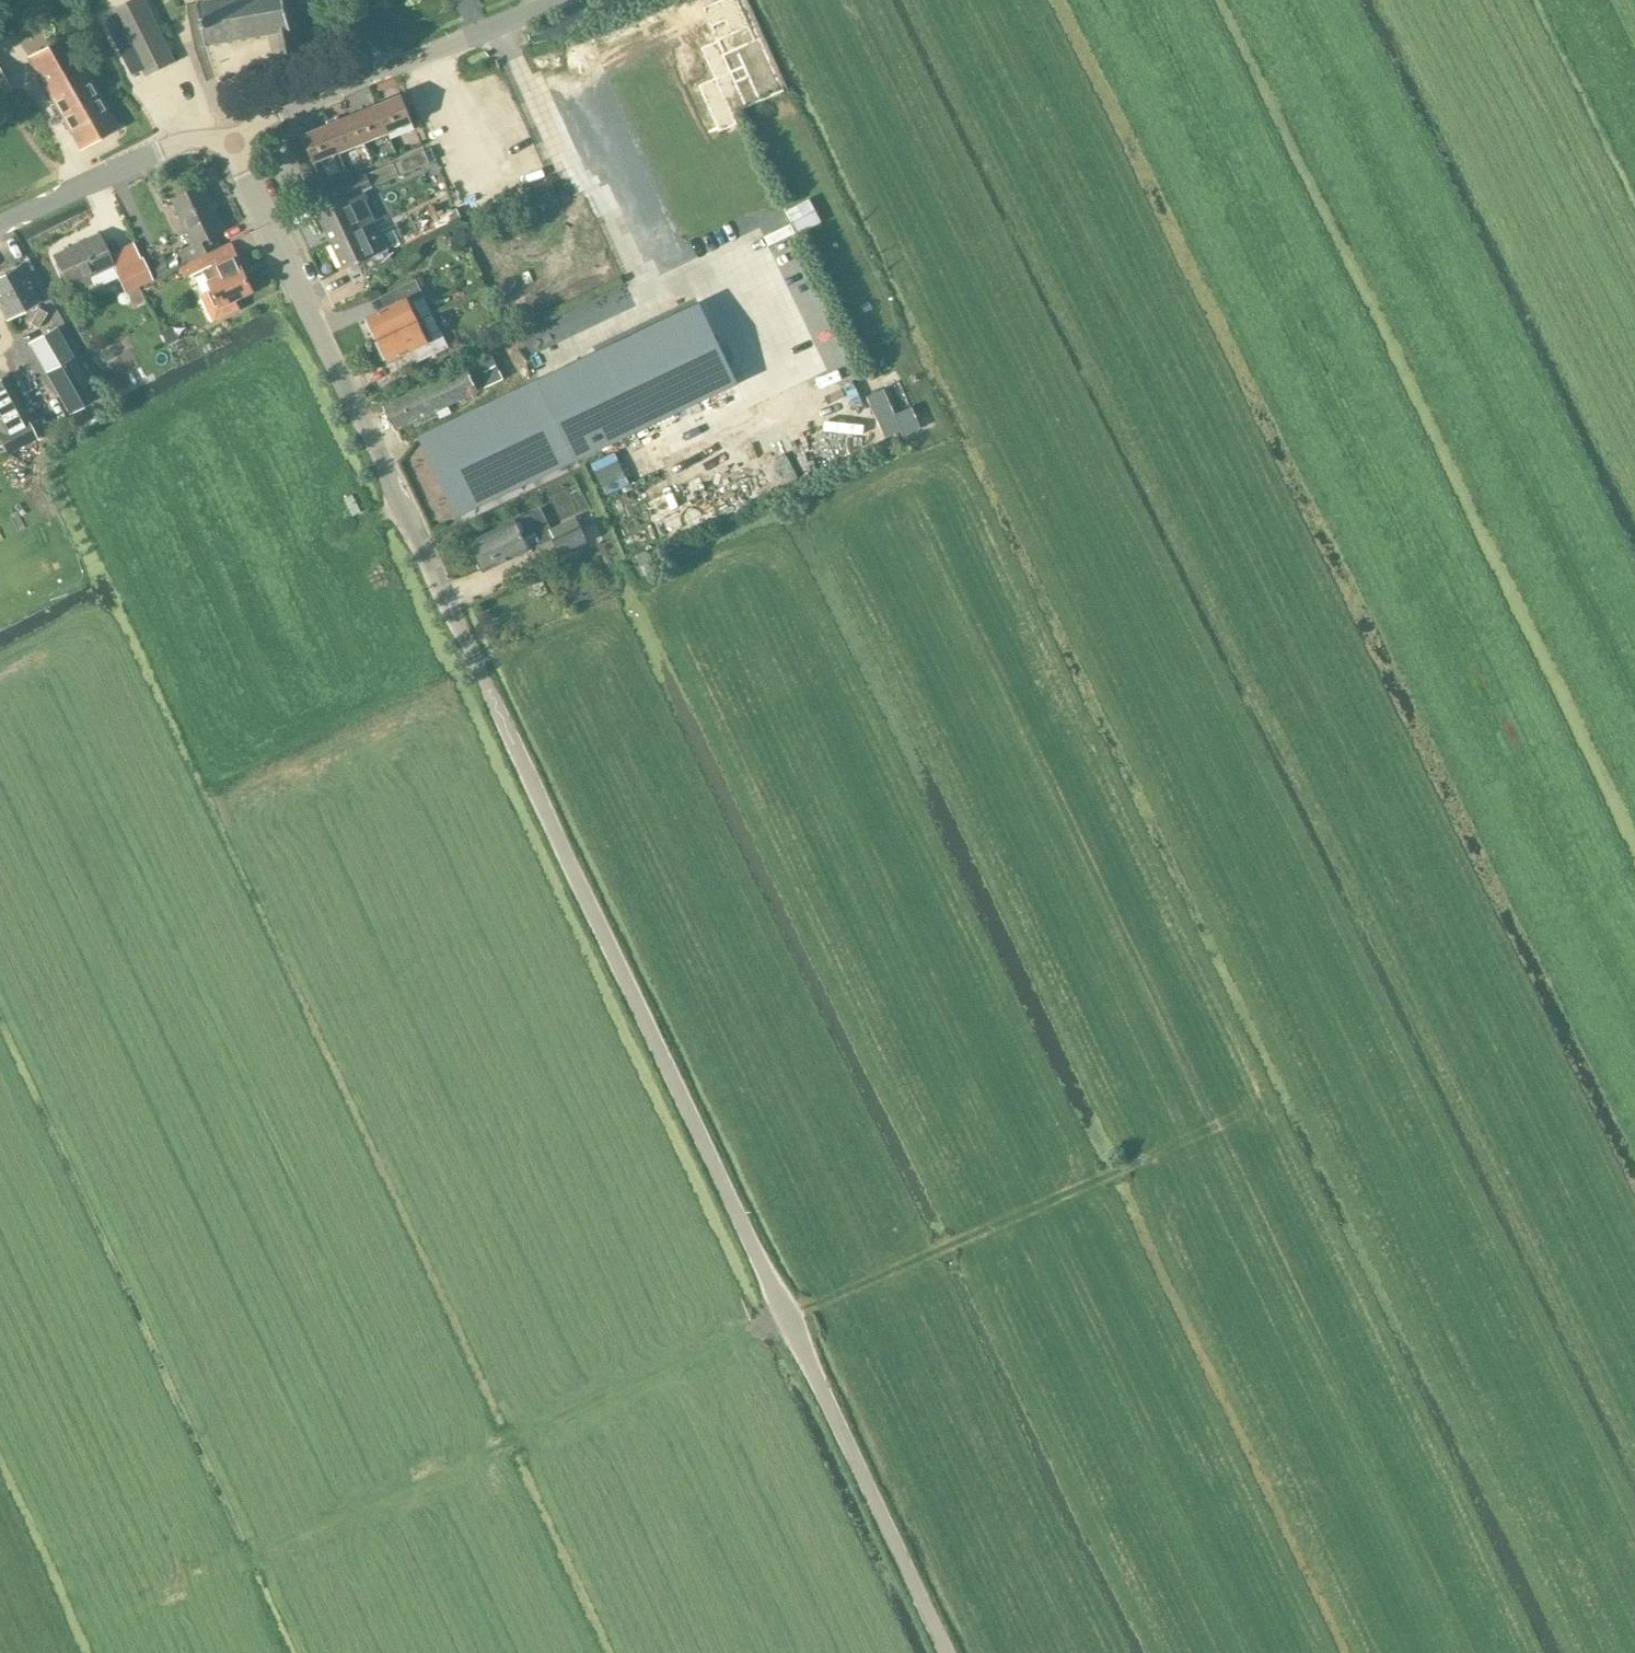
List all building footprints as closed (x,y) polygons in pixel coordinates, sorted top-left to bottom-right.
[(105,19),(133,75),(144,69),(147,75),(175,61),(145,0),(134,0),(115,10),(116,13),(105,19)] [(304,52),(301,30),(304,29),(299,0),(205,0),(200,1),(207,45),(271,34),(275,57),(304,52)] [(716,16),(701,20),(716,50),(727,44),(732,53),(742,47),(739,42),(755,35),(737,0),(705,0),(716,16)] [(79,148),(116,126),(64,36),(27,57),(79,148)] [(402,94),(377,104),(388,133),(413,123),(402,94)] [(388,133),(377,104),(352,114),(364,143),(388,133)] [(364,143),(352,114),(328,124),(339,153),(364,143)] [(339,153),(328,124),(303,134),(314,163),(339,153)] [(425,150),(412,155),(417,167),(430,162),(425,150)] [(412,155),(400,160),(405,172),(417,167),(412,155)] [(394,163),(381,168),(386,179),(399,174),(394,163)] [(381,168),(369,173),(374,184),(386,179),(381,168)] [(331,240),(374,220),(365,200),(370,198),(366,190),(374,187),(367,172),(326,191),(333,205),(318,212),(331,240)] [(217,235),(227,231),(205,184),(172,199),(193,244),(180,250),(186,263),(222,246),(217,235)] [(456,205),(432,216),(436,226),(461,215),(456,205)] [(496,227),(508,222),(501,206),(490,211),(496,227)] [(388,250),(374,220),(331,240),(345,270),(358,263),(365,277),(394,263),(388,250)] [(441,233),(440,238),(442,242),(447,244),(451,242),(453,237),(451,232),(446,230),(441,233)] [(67,287),(114,265),(99,234),(53,255),(67,287)] [(208,254),(187,263),(192,275),(203,270),(208,279),(213,290),(203,295),(215,322),(241,309),(237,300),(255,292),(244,270),(237,254),(213,266),(208,254)] [(142,258),(116,271),(126,291),(152,279),(142,258)] [(152,265),(158,278),(171,272),(165,259),(152,265)] [(40,299),(21,264),(0,275),(0,308),(5,318),(40,299)] [(377,339),(419,320),(411,303),(425,296),(417,279),(385,294),(390,306),(367,317),(377,339)] [(702,306),(421,437),(457,516),(738,385),(702,306)] [(421,360),(448,347),(433,313),(419,320),(377,339),(388,362),(416,348),(421,360)] [(102,396),(63,325),(35,339),(75,410),(102,396)] [(39,360),(30,340),(15,346),(25,367),(39,360)] [(504,379),(502,374),(489,347),(462,359),(466,367),(384,405),(396,430),(416,420),(418,425),(431,419),(429,414),(493,384),(504,379)] [(0,377),(0,403),(6,414),(0,417),(0,438),(8,453),(36,438),(20,407),(23,405),(6,374),(0,377)] [(884,390),(868,397),(887,438),(902,431),(904,436),(920,429),(911,408),(895,415),(884,390)] [(516,519),(470,541),(484,571),(530,550),(529,548),(540,544),(540,545),(552,539),(554,539),(550,531),(540,509),(516,520),(516,519)] [(577,518),(550,531),(554,539),(552,539),(560,556),(589,543),(581,526),(577,518)]
